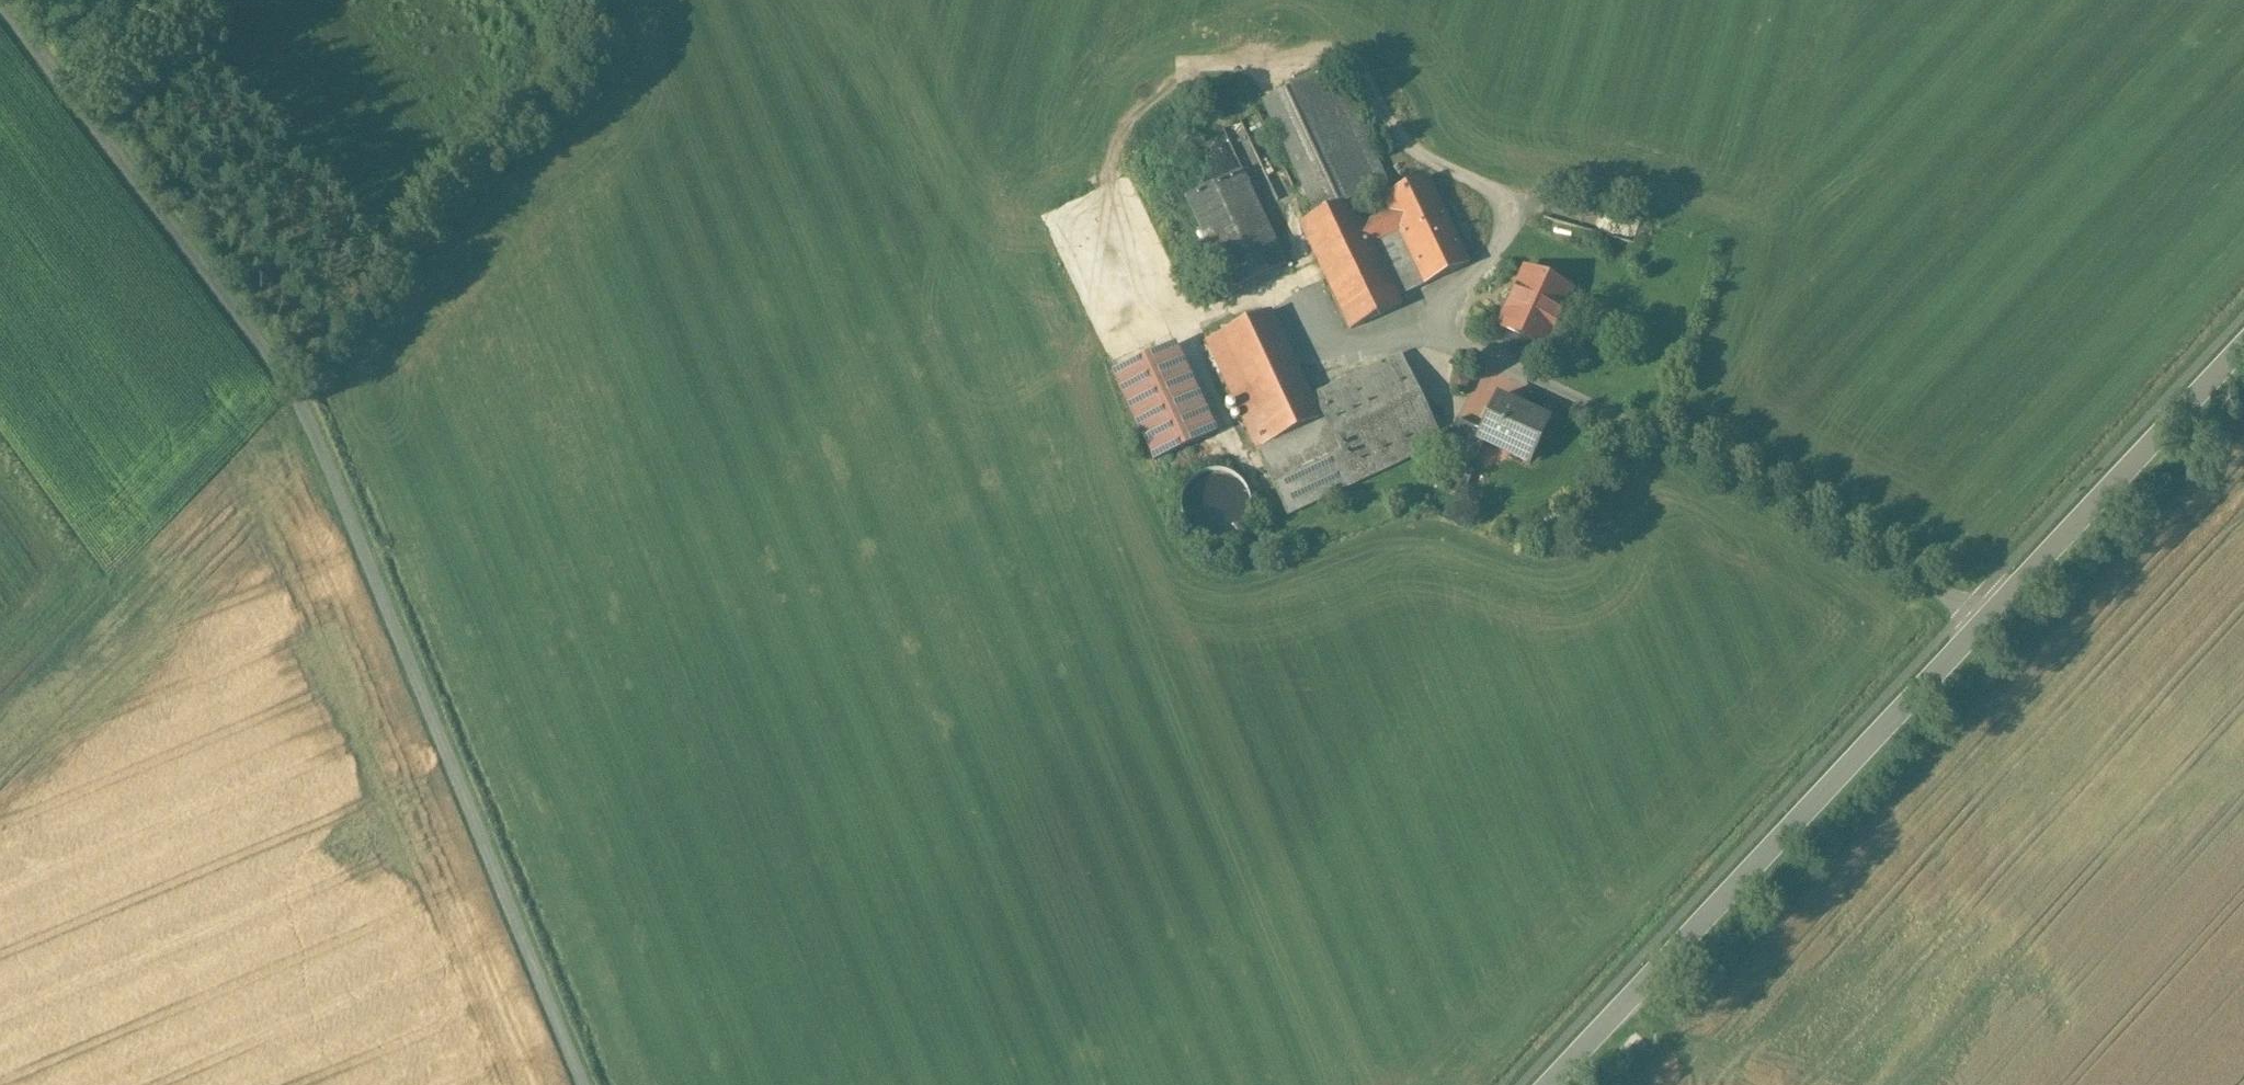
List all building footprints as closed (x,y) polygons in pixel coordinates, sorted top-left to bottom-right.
[(1386,185),(1333,71),(1263,104),(1316,217),(1350,201),(1351,202),(1386,185)] [(1241,171),(1185,198),(1229,291),(1285,264),(1241,171)] [(1426,177),(1382,198),(1389,213),(1362,226),(1396,297),(1468,264),(1426,177)] [(1351,202),(1350,201),(1316,217),(1300,224),(1350,329),(1400,305),(1362,226),(1351,202)] [(1570,290),(1525,270),(1498,328),(1543,348),(1570,290)] [(1319,420),(1268,312),(1206,341),(1287,514),(1441,442),(1400,356),(1381,365),(1381,364),(1378,365),(1379,366),(1314,396),(1324,417),(1319,420)] [(1173,344),(1112,372),(1147,445),(1154,460),(1215,431),(1173,344)] [(1548,422),(1495,398),(1476,440),(1529,464),(1548,422)] [(1474,428),(1456,420),(1442,450),(1460,458),(1474,428)] [(1215,469),(1209,469),(1204,471),(1200,472),(1198,474),(1194,476),(1191,479),(1189,481),(1186,485),(1184,491),(1183,494),(1182,497),(1182,501),(1182,505),(1183,509),(1184,512),(1185,516),(1187,520),(1190,523),(1193,526),(1195,528),(1199,530),(1202,532),(1207,533),(1212,534),(1216,534),(1221,534),(1226,532),(1232,530),(1237,526),(1240,522),(1243,518),(1245,513),(1247,509),(1247,505),(1247,501),(1247,497),(1246,492),(1245,489),(1242,484),(1238,479),(1235,476),(1230,473),(1226,471),(1221,470),(1215,469)]
